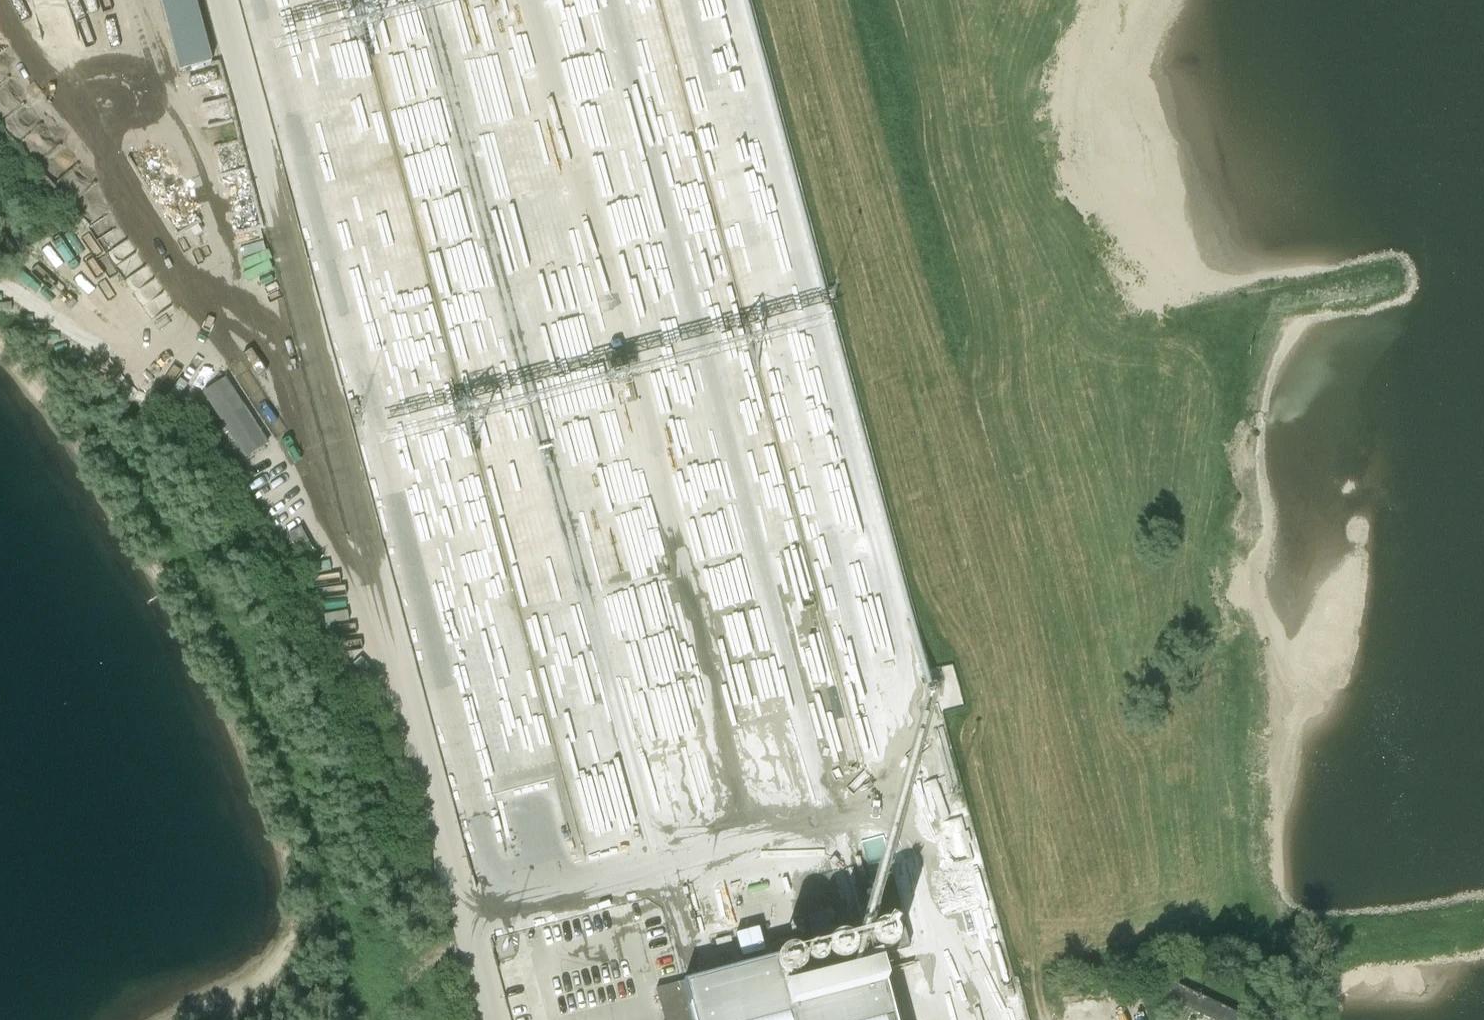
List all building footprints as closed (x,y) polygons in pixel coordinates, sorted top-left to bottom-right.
[(196,0),(159,0),(173,69),(209,62),(196,0)] [(247,457),(268,443),(224,378),(204,392),(247,457)] [(301,555),(313,548),(301,528),(289,534),(301,555)] [(944,707),(962,702),(949,664),(932,669),(944,707)] [(878,952),(908,944),(902,921),(655,987),(664,1019),(896,1019),(878,952)] [(730,933),(734,947),(756,940),(751,926),(730,933)] [(1205,1019),(1256,1019),(1169,984),(1162,1002),(1205,1019)]
